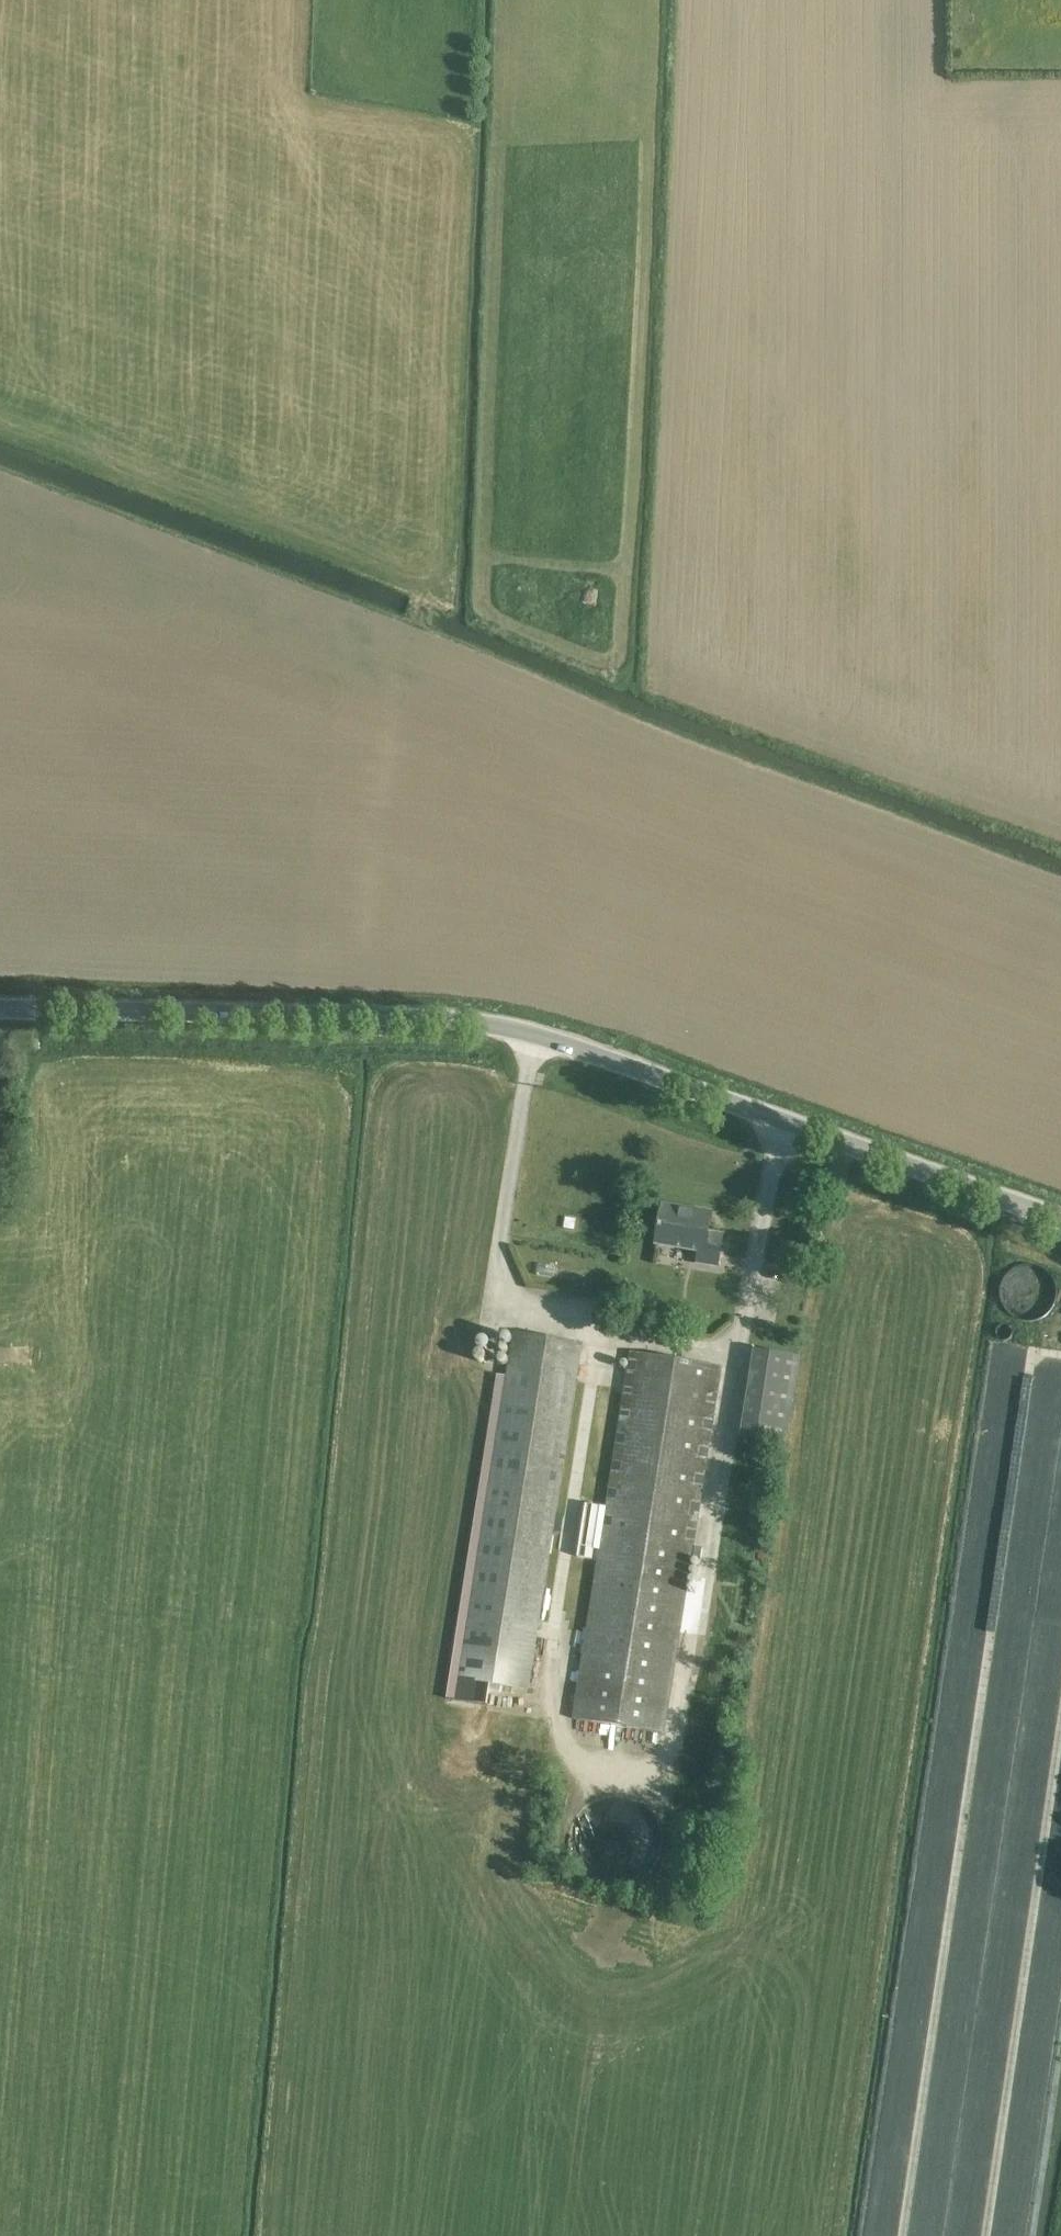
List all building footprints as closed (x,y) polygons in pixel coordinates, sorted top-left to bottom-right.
[(708,1232),(711,1213),(663,1205),(656,1244),(699,1251),(697,1263),(717,1266),(723,1234),(708,1232)] [(508,1360),(458,1353),(463,1324),(384,1312),(330,1659),(351,1662),(312,1909),(437,1929),(475,1682),(528,1690),(583,1343),(513,1332),(508,1360)] [(788,1444),(794,1398),(801,1357),(754,1350),(741,1437),(788,1444)] [(729,1741),(773,1460),(708,1449),(720,1367),(630,1353),(573,1719),(570,1740),(660,1753),(664,1731),(729,1741)] [(607,1887),(615,1888),(623,1887),(631,1885),(638,1881),(645,1877),(650,1871),(655,1865),(658,1857),(660,1850),(661,1842),(660,1834),(658,1826),(655,1818),(650,1812),(645,1806),(638,1802),(631,1798),(623,1796),(615,1795),(607,1796),(599,1798),(592,1802),(585,1806),(580,1812),(575,1818),(572,1826),(570,1834),(569,1842),(570,1850),(572,1857),(575,1865),(580,1871),(585,1877),(592,1881),(599,1885),(607,1887)]
